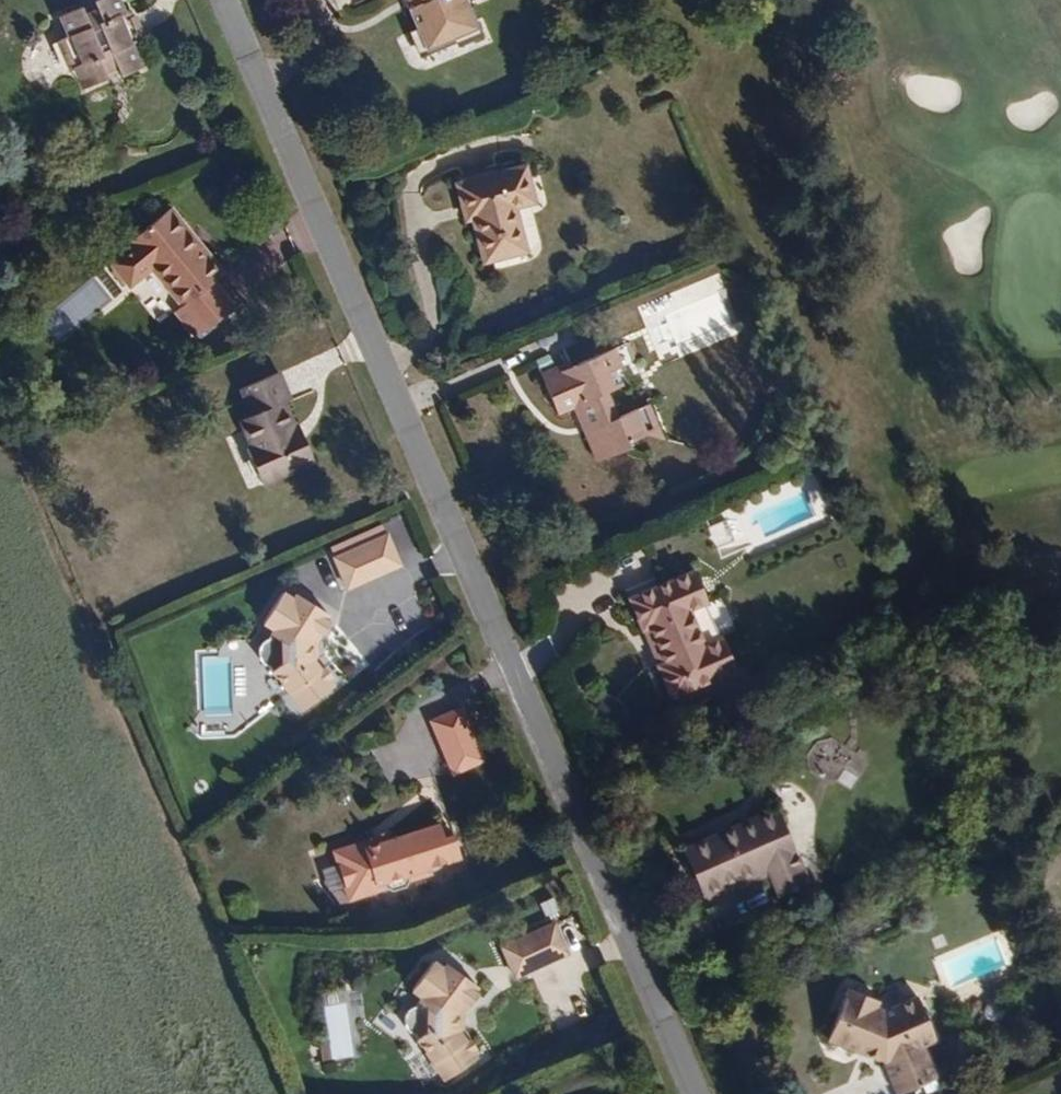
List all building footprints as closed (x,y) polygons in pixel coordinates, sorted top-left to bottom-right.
[(67,68),(78,65),(81,72),(89,92),(108,82),(105,75),(115,71),(118,78),(120,82),(140,73),(131,50),(138,46),(129,27),(132,26),(128,16),(124,17),(115,0),(107,0),(96,5),(92,6),(96,17),(85,22),(81,12),(59,21),(67,42),(58,46),(67,68)] [(422,57),(454,43),(458,47),(476,39),(467,17),(471,14),(465,0),(403,0),(417,34),(413,37),(422,57)] [(137,24),(132,26),(129,27),(138,46),(141,45),(138,37),(142,36),(137,24)] [(70,76),(81,72),(78,65),(67,68),(70,76)] [(108,82),(118,78),(115,71),(105,75),(108,82)] [(469,224),(480,268),(522,257),(510,212),(531,207),(522,173),(459,189),(469,224)] [(462,226),(469,224),(459,189),(453,190),(462,226)] [(169,207),(142,229),(172,299),(177,305),(175,307),(182,324),(191,336),(226,307),(207,282),(219,271),(200,246),(194,250),(180,235),(186,229),(169,207)] [(148,271),(172,299),(142,229),(127,239),(131,244),(111,262),(130,286),(148,271)] [(200,246),(186,229),(180,235),(194,250),(200,246)] [(608,356),(615,375),(623,369),(616,353),(608,356)] [(622,391),(615,375),(608,356),(572,372),(543,385),(558,419),(577,411),(588,436),(586,438),(599,468),(628,455),(630,447),(648,439),(662,446),(665,445),(657,430),(647,434),(638,415),(618,424),(607,398),(622,391)] [(541,378),(543,385),(572,372),(569,365),(541,378)] [(238,452),(253,487),(308,465),(302,451),(294,454),(286,432),(277,411),(283,407),(272,380),(236,394),(243,414),(247,424),(239,427),(234,428),(242,449),(238,452)] [(647,434),(657,430),(649,410),(638,415),(647,434)] [(247,424),(243,414),(235,417),(239,427),(247,424)] [(294,454),(302,451),(294,429),(286,432),(294,454)] [(728,521),(711,528),(722,553),(738,545),(728,521)] [(343,593),(395,572),(383,541),(330,563),(343,593)] [(695,576),(679,583),(692,614),(705,610),(709,608),(695,576)] [(707,652),(692,614),(679,583),(628,605),(642,638),(650,634),(665,670),(658,673),(672,706),(735,678),(722,646),(707,652)] [(296,717),(326,693),(321,687),(325,683),(317,673),(313,676),(305,666),(305,647),(312,637),(316,640),(323,629),(319,626),(322,621),(290,600),(287,605),(276,598),(257,628),(267,635),(261,645),(260,645),(259,646),(258,646),(257,647),(256,647),(256,648),(255,648),(255,649),(254,650),(253,650),(253,651),(252,652),(252,653),(251,654),(251,655),(251,656),(251,657),(251,658),(251,659),(251,660),(251,661),(251,662),(251,663),(252,664),(252,665),(252,666),(253,666),(253,667),(254,668),(255,669),(256,670),(257,671),(258,671),(258,672),(259,672),(260,672),(261,673),(262,673),(296,717)] [(397,606),(406,627),(424,620),(415,599),(397,606)] [(705,610),(692,614),(707,652),(722,646),(705,610)] [(650,634),(642,638),(658,673),(665,670),(650,634)] [(203,716),(230,717),(232,658),(205,657),(203,716)] [(422,722),(445,775),(475,762),(452,709),(422,722)] [(807,762),(847,791),(868,763),(828,733),(807,762)] [(686,855),(709,909),(769,882),(780,904),(810,891),(776,814),(686,855)] [(442,823),(432,826),(437,840),(446,837),(442,823)] [(422,870),(454,859),(446,837),(437,840),(432,826),(384,842),(370,846),(368,840),(367,841),(330,853),(335,866),(330,868),(337,890),(342,888),(347,903),(379,892),(385,895),(399,890),(403,884),(424,877),(422,870)] [(366,838),(367,841),(368,840),(370,846),(384,842),(381,834),(366,838)] [(325,855),(330,868),(335,866),(330,853),(325,855)] [(342,904),(347,903),(342,888),(337,890),(342,904)] [(509,981),(561,958),(548,928),(496,951),(509,981)] [(415,1045),(448,1090),(479,1067),(474,1061),(478,1057),(470,1047),(466,1050),(459,1040),(459,1021),(466,1011),(470,1014),(478,1003),(473,1000),(477,995),(446,973),(443,977),(433,970),(412,999),(422,1006),(415,1016),(414,1016),(413,1016),(412,1017),(411,1018),(410,1018),(409,1019),(408,1020),(408,1021),(407,1021),(407,1022),(406,1023),(406,1024),(405,1024),(405,1025),(405,1026),(404,1027),(404,1028),(404,1029),(404,1030),(404,1031),(404,1032),(404,1033),(404,1034),(405,1035),(405,1036),(406,1037),(406,1038),(406,1039),(407,1039),(408,1040),(408,1041),(409,1041),(409,1042),(410,1043),(411,1043),(412,1044),(413,1044),(414,1045),(415,1045)] [(870,999),(839,986),(820,1037),(851,1050),(852,1046),(873,1055),(871,1059),(877,1061),(890,1093),(929,1077),(915,1045),(929,1038),(911,995),(878,1009),(868,1006),(870,999)] [(852,1046),(851,1050),(871,1059),(873,1055),(852,1046)]
